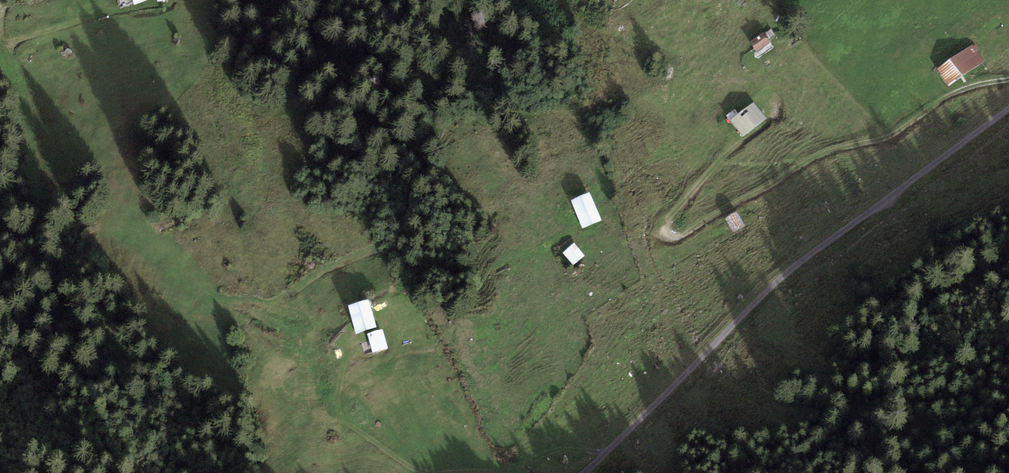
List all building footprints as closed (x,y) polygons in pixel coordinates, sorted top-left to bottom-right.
[(763,38),(750,46),(756,55),(769,46),(763,38)] [(973,50),(941,73),(952,88),(984,65),(973,50)] [(753,107),(733,124),(746,139),(766,122),(753,107)] [(588,195),(571,203),(585,231),(602,223),(588,195)] [(738,216),(727,224),(736,236),(747,229),(738,216)] [(575,248),(565,258),(575,269),(586,259),(575,248)] [(366,304),(347,309),(355,336),(374,330),(366,304)] [(383,333),(367,338),(373,356),(389,351),(383,333)]
